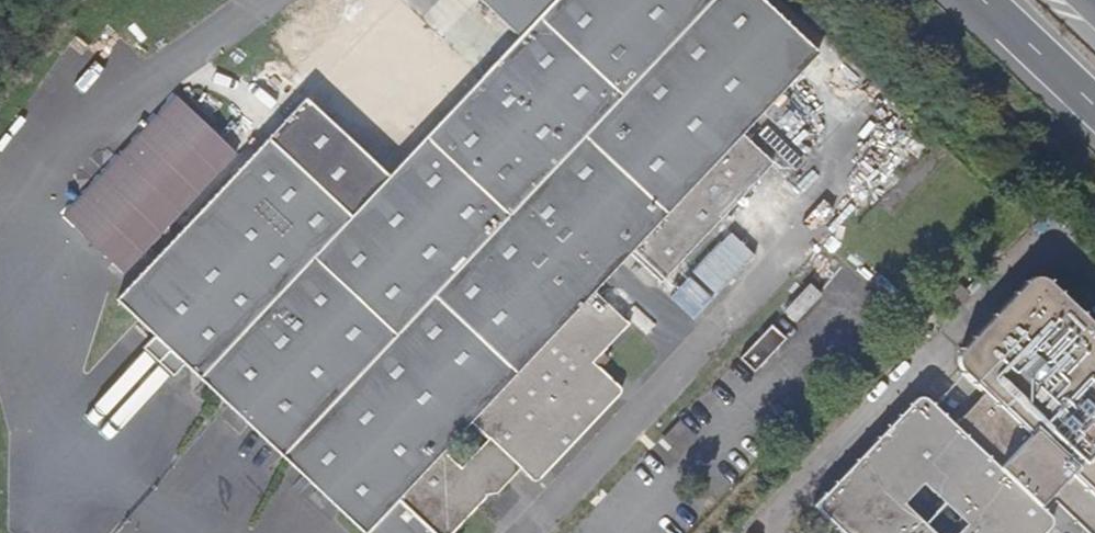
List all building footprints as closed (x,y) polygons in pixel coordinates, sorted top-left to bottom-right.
[(374,163),(307,102),(190,225),(155,261),(118,301),(157,338),(149,347),(178,375),(187,366),(363,532),(454,532),(516,468),(536,488),(624,394),(593,365),(630,326),(595,292),(630,255),(661,282),(709,231),(773,163),(744,135),(820,53),(764,0),(481,0),(521,38),(483,78),(412,152),(397,139),(374,163)] [(483,78),(521,38),(481,0),(478,0),(441,39),(483,78)] [(1049,278),(1046,276),(1041,275),(1037,276),(1034,278),(961,355),(959,359),(959,364),(961,368),(988,394),(958,426),(1047,511),(1057,500),(1092,532),(1094,532),(1094,322),(1049,278)] [(787,311),(798,321),(823,295),(812,285),(787,311)] [(743,358),(757,373),(789,337),(774,324),(743,358)] [(819,504),(820,509),(822,512),(844,532),(934,532),(904,504),(926,482),(970,525),(962,532),(1045,532),(1051,527),(1053,523),(1053,519),(1051,517),(1049,514),(1047,511),(958,426),(931,401),(926,398),(923,398),(918,399),(839,482),(821,500),(819,504)]
